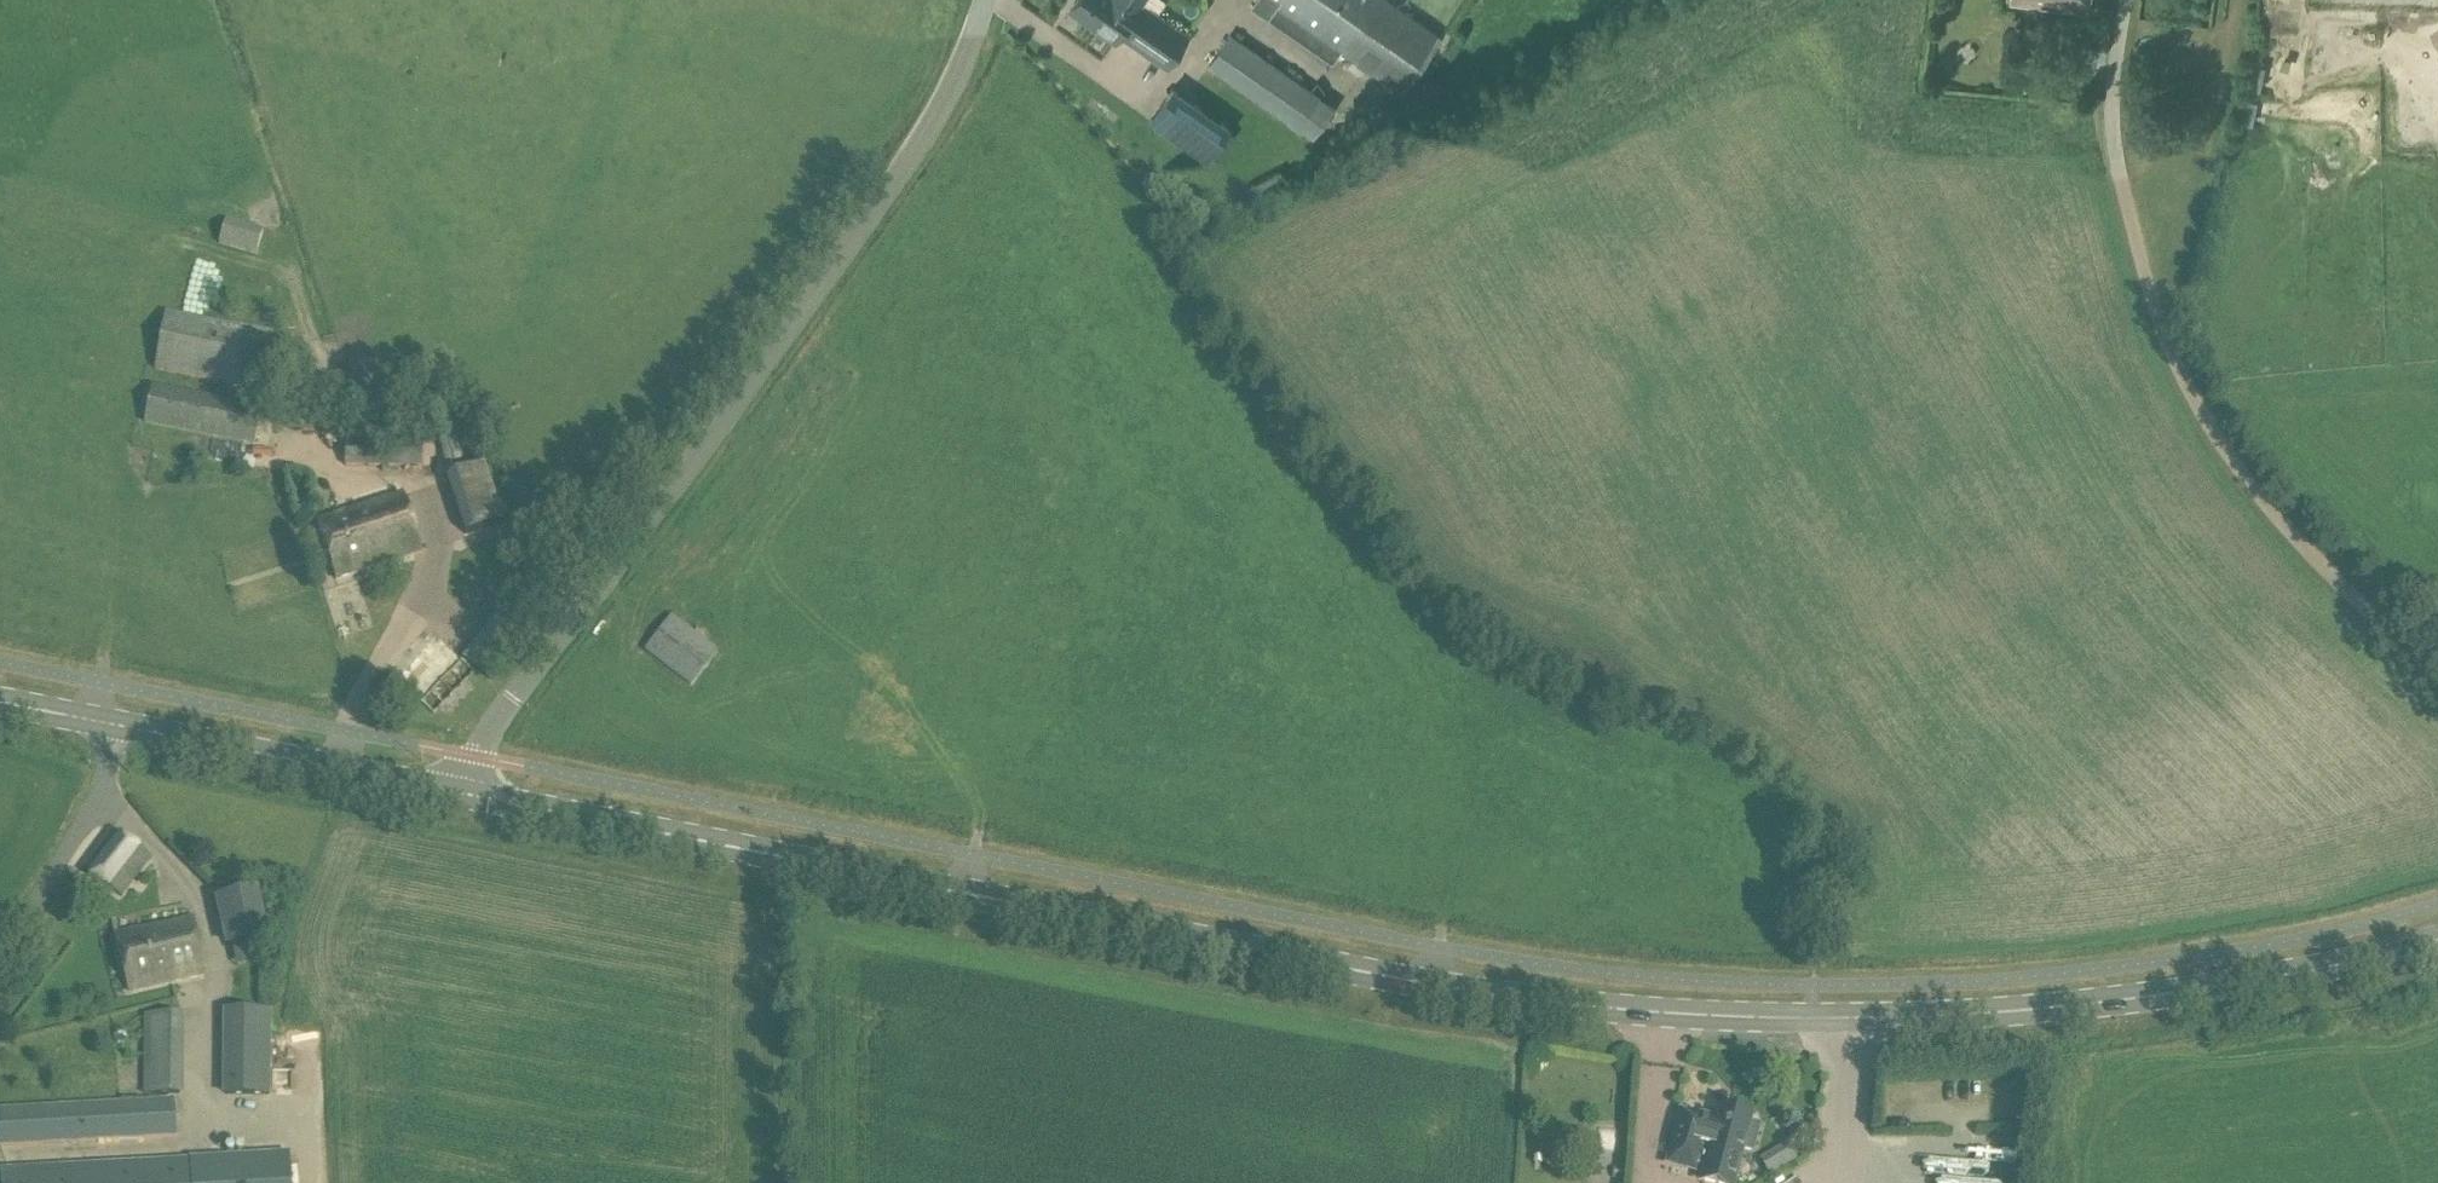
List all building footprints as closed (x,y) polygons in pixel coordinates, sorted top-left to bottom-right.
[(1146,0),(1077,0),(1070,9),(1117,42),(1123,33),(1169,65),(1189,36),(1143,4),(1146,0)] [(1443,37),(1391,0),(1255,0),(1250,7),(1332,62),(1340,50),(1403,94),(1443,37)] [(2013,1),(2089,11),(2090,0),(2014,0),(2013,1)] [(1315,139),(1336,107),(1229,33),(1209,65),(1315,139)] [(2075,46),(2073,75),(2097,77),(2100,48),(2075,46)] [(1207,159),(1230,127),(1174,88),(1151,121),(1207,159)] [(258,256),(265,232),(227,223),(220,245),(258,256)] [(266,392),(271,332),(167,311),(155,371),(266,392)] [(288,375),(280,419),(291,431),(307,432),(315,428),(323,378),(315,369),(303,368),(288,375)] [(257,445),(263,408),(154,388),(148,424),(257,445)] [(448,473),(465,469),(455,436),(438,441),(448,473)] [(346,445),(345,467),(425,467),(423,445),(346,445)] [(466,536),(506,524),(486,466),(448,479),(466,536)] [(337,580),(423,551),(405,496),(319,525),(337,580)] [(692,688),(720,651),(673,615),(645,652),(692,688)] [(436,716),(477,674),(438,637),(398,679),(436,716)] [(121,899),(152,858),(111,827),(80,867),(121,899)] [(259,890),(217,900),(228,949),(270,939),(259,890)] [(126,992),(206,975),(194,919),(114,936),(126,992)] [(271,1012),(228,1012),(228,1095),(270,1096),(271,1012)] [(143,1095),(183,1095),(182,1015),(143,1015),(143,1095)] [(179,1136),(176,1099),(0,1110),(0,1147),(179,1136)] [(1751,1117),(1721,1109),(1718,1121),(1700,1116),(1697,1127),(1679,1123),(1669,1163),(1689,1168),(1690,1163),(1706,1167),(1702,1181),(1711,1182),(1734,1182),(1742,1152),(1753,1155),(1759,1126),(1749,1124),(1751,1117)] [(1612,1159),(1613,1129),(1591,1128),(1590,1162),(1585,1162),(1584,1182),(1600,1182),(1602,1182),(1603,1159),(1612,1159)] [(291,1154),(2,1170),(3,1182),(292,1182),(291,1154)]
